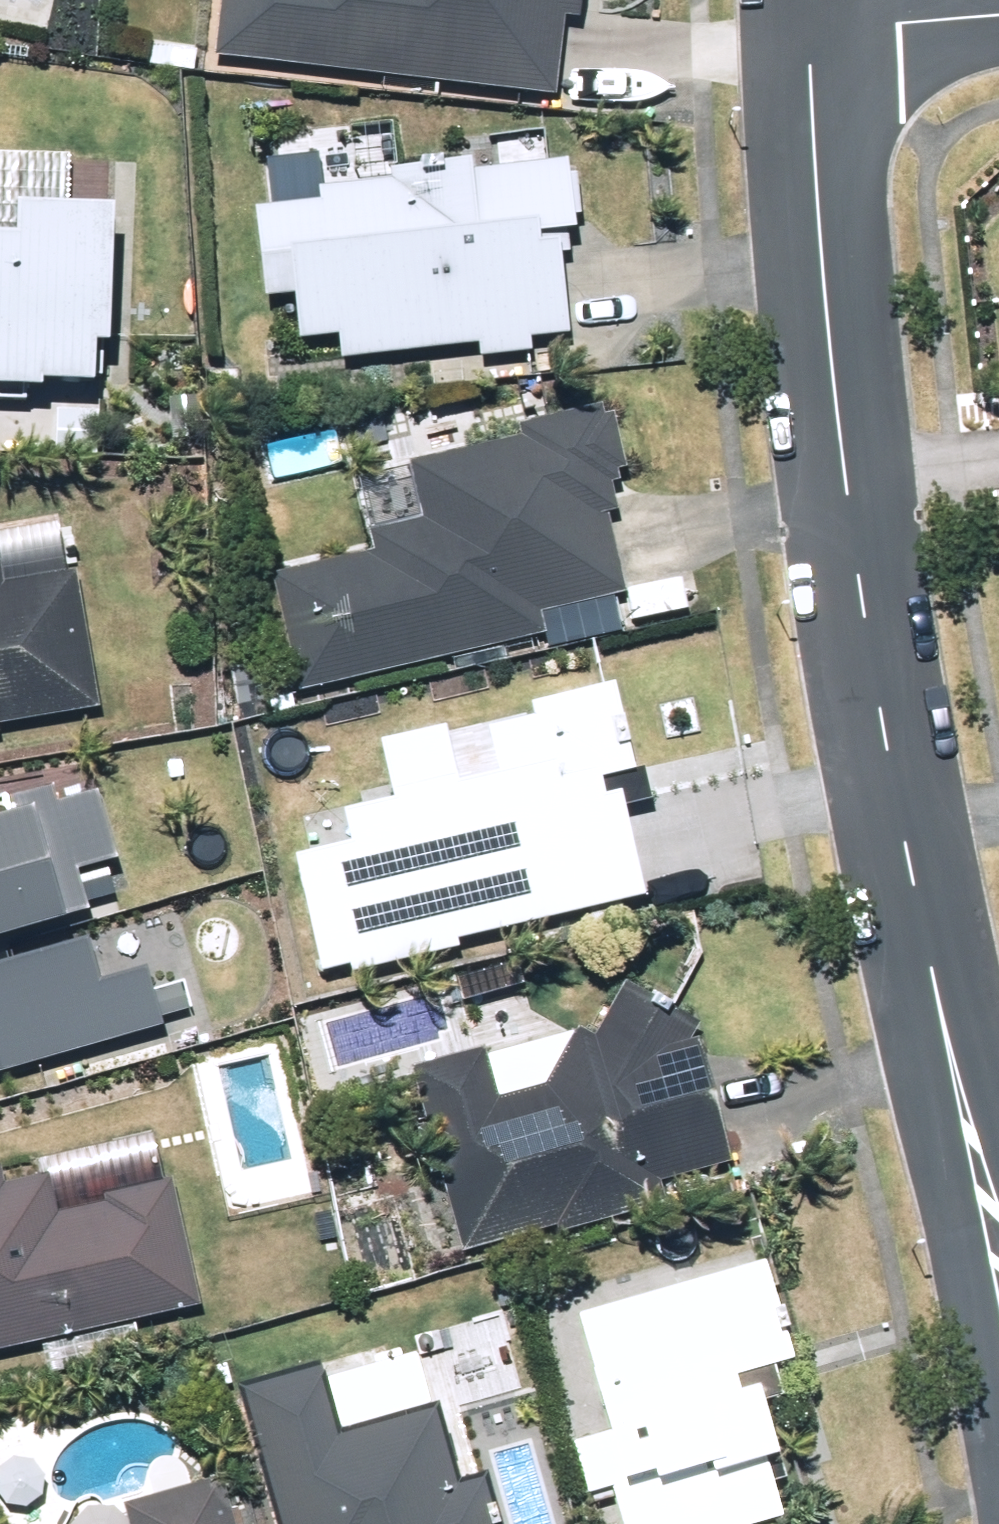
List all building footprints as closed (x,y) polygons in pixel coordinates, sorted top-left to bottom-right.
[(215,64),(553,109),(563,29),(578,31),(582,0),(223,0),(215,64)] [(315,178),(324,182),(335,178),(339,168),(335,157),(326,154),(315,157),(312,167),(315,178)] [(565,192),(563,174),(472,184),(471,181),(393,188),(394,193),(318,200),(320,216),(254,222),(263,311),(293,309),(298,355),(339,350),(341,370),(476,357),(477,369),(530,364),(528,351),(566,347),(558,260),(538,262),(537,253),(573,250),(571,227),(577,226),(574,190),(565,192)] [(38,410),(38,403),(90,404),(91,367),(105,367),(109,235),(13,233),(12,266),(0,266),(0,409),(38,410)] [(299,701),(543,644),(538,625),(622,606),(604,524),(617,521),(610,496),(617,495),(615,483),(624,480),(609,422),(523,442),(524,450),(411,477),(423,534),(370,546),(375,562),(272,587),(299,701)] [(97,716),(72,582),(1,594),(0,591),(0,734),(97,716)] [(458,952),(642,910),(622,822),(649,815),(641,782),(634,785),(614,700),(529,721),(533,733),(487,744),(498,791),(460,799),(446,741),(378,756),(392,818),(342,831),(348,860),(292,874),(318,984),(347,977),(349,986),(459,961),(458,952)] [(160,1037),(145,983),(99,996),(80,929),(86,927),(75,887),(113,876),(95,809),(56,820),(51,799),(4,812),(12,839),(0,842),(0,1083),(160,1037)] [(154,991),(160,1016),(186,1010),(179,984),(154,991)] [(730,1176),(698,1053),(685,1057),(696,1038),(626,997),(595,1049),(580,1040),(544,1100),(496,1112),(483,1060),(411,1079),(427,1139),(418,1142),(429,1186),(441,1184),(461,1261),(556,1236),(558,1244),(664,1215),(658,1194),(730,1176)] [(546,1041),(558,1043),(568,1034),(568,1022),(560,1013),(548,1011),(538,1020),(538,1032),(546,1041)] [(195,1306),(169,1190),(53,1215),(43,1174),(0,1184),(0,1350),(195,1306)] [(578,1329),(597,1394),(590,1397),(604,1446),(574,1454),(589,1506),(609,1501),(616,1523),(777,1523),(765,1483),(776,1481),(758,1417),(780,1411),(772,1383),(792,1377),(786,1355),(776,1358),(770,1333),(777,1330),(763,1276),(578,1329)] [(274,1523),(497,1523),(486,1484),(460,1492),(437,1414),(338,1443),(318,1372),(237,1394),(274,1523)] [(218,1494),(122,1522),(123,1523),(227,1523),(218,1494)]
